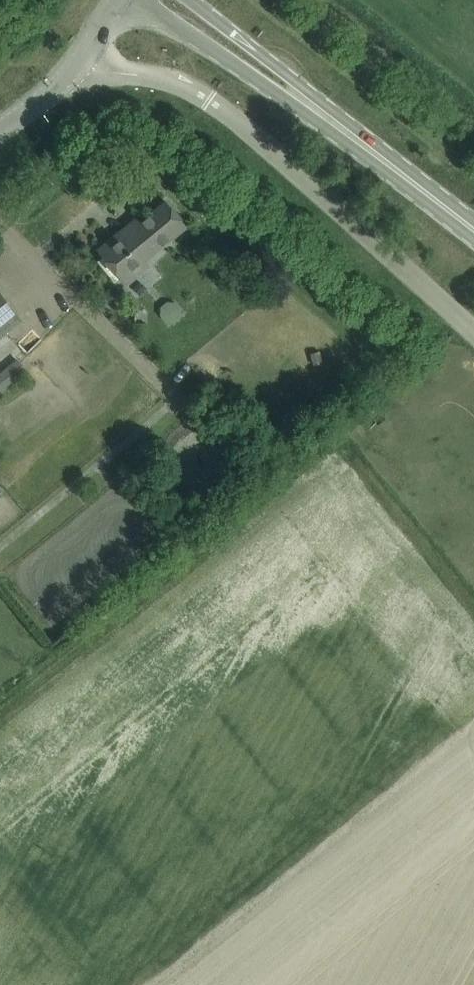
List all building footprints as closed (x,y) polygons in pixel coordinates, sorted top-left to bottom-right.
[(121,279),(186,225),(165,201),(137,224),(138,226),(124,238),(119,231),(96,250),(121,279)] [(2,335),(22,319),(0,293),(0,337),(2,335)] [(0,377),(0,393),(27,370),(19,361),(0,377)]
